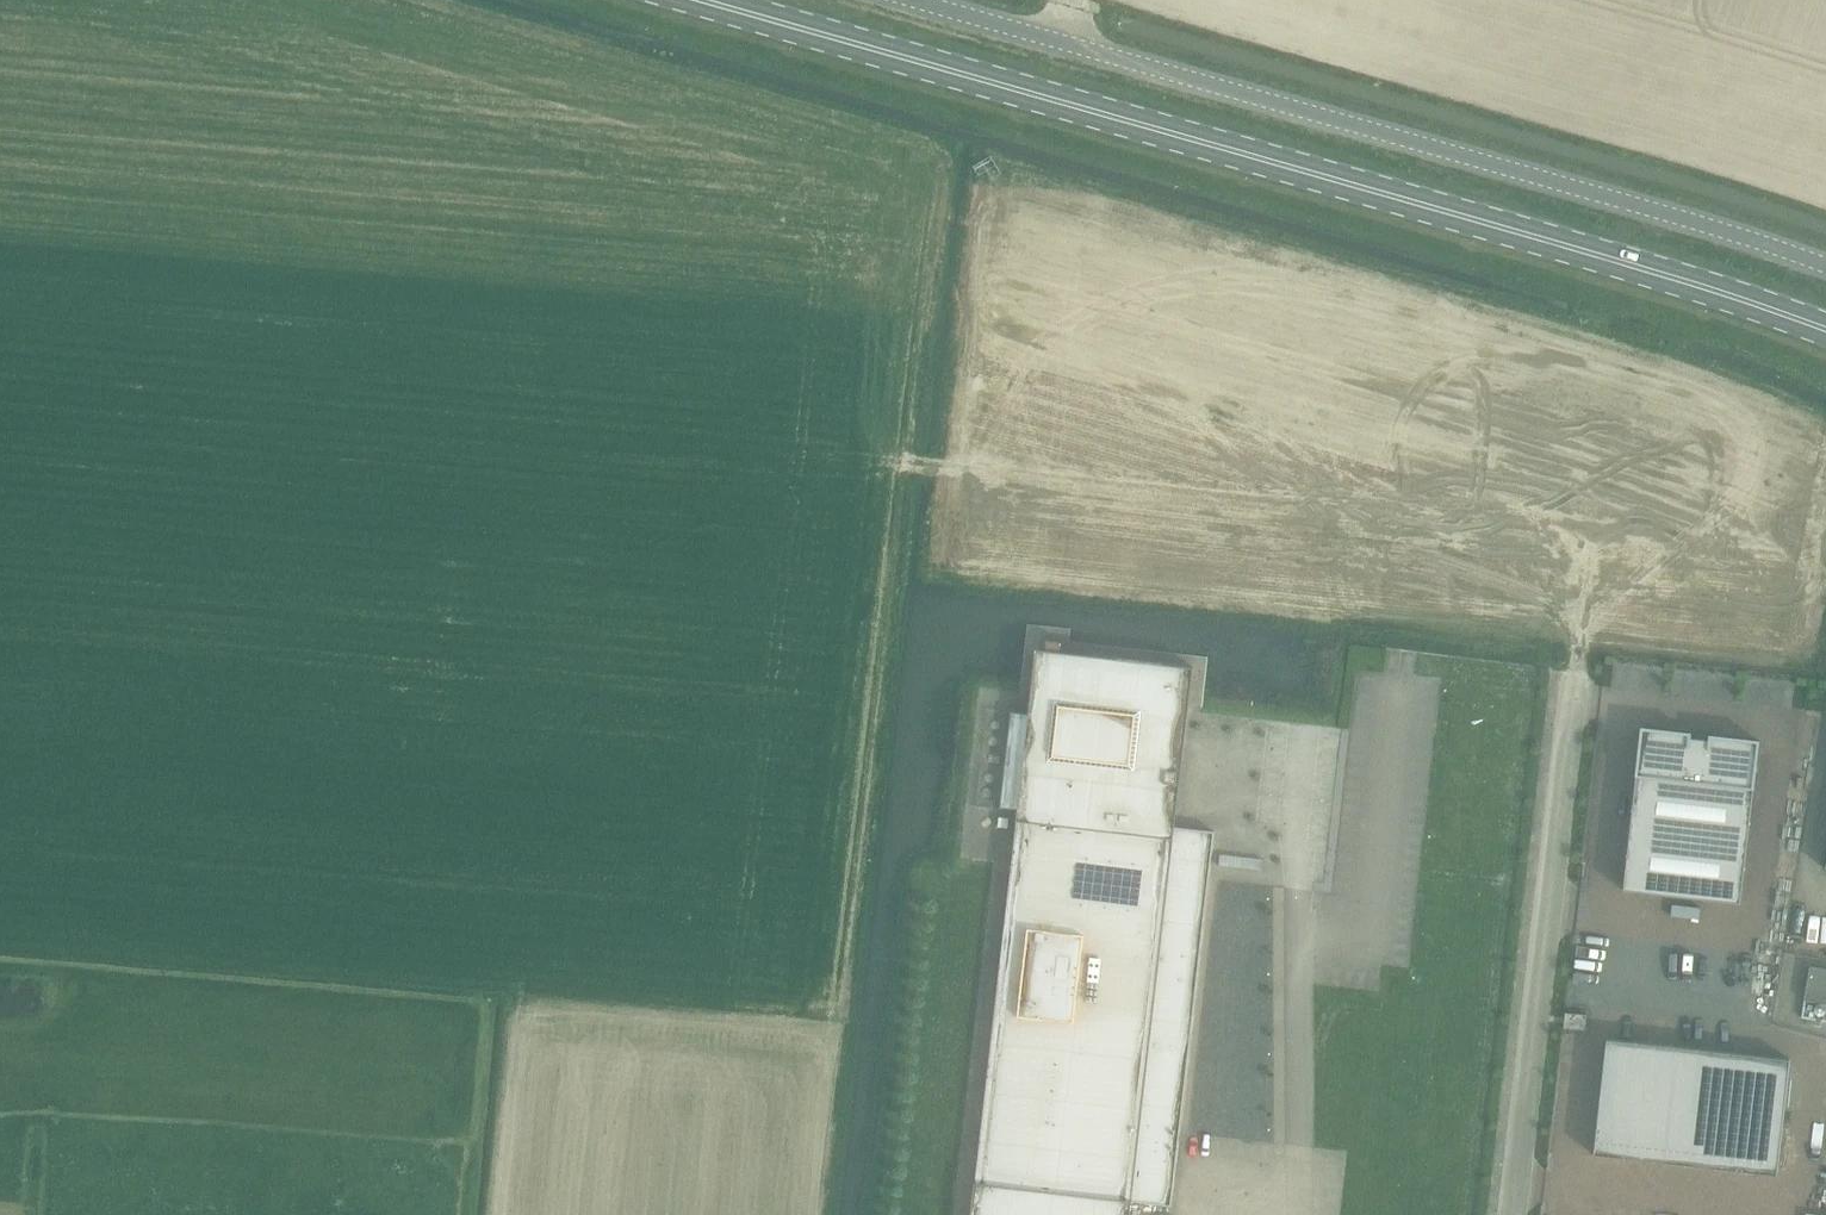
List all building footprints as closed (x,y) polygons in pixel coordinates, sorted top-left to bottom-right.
[(971,1214),(1130,1214),(1132,1201),(1172,1206),(1215,831),(1175,827),(1193,667),(1036,649),(1031,693),(1031,694),(1053,696),(1051,716),(1011,711),(1000,808),(1018,810),(1012,865),(1025,866),(1011,991),(997,989),(971,1214)] [(1709,740),(1690,739),(1691,733),(1641,728),(1623,890),(1741,903),(1759,741),(1710,735),(1709,740)] [(1825,933),(1825,919),(1798,913),(1795,927),(1825,934),(1825,933)] [(1825,1021),(1825,968),(1810,965),(1801,1017),(1825,1021)] [(1607,1039),(1594,1155),(1777,1175),(1790,1060),(1607,1039)]
